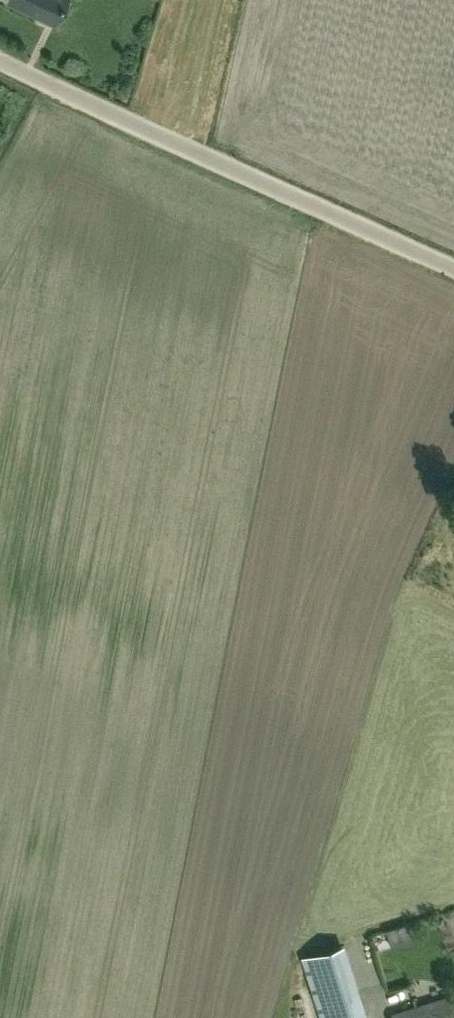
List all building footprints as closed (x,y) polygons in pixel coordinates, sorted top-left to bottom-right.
[(65,0),(17,0),(16,3),(55,22),(57,16),(60,10),(62,6),(63,6),(65,2),(64,2),(65,0)] [(453,995),(394,1012),(396,1017),(453,1017),(453,997),(453,995)]
